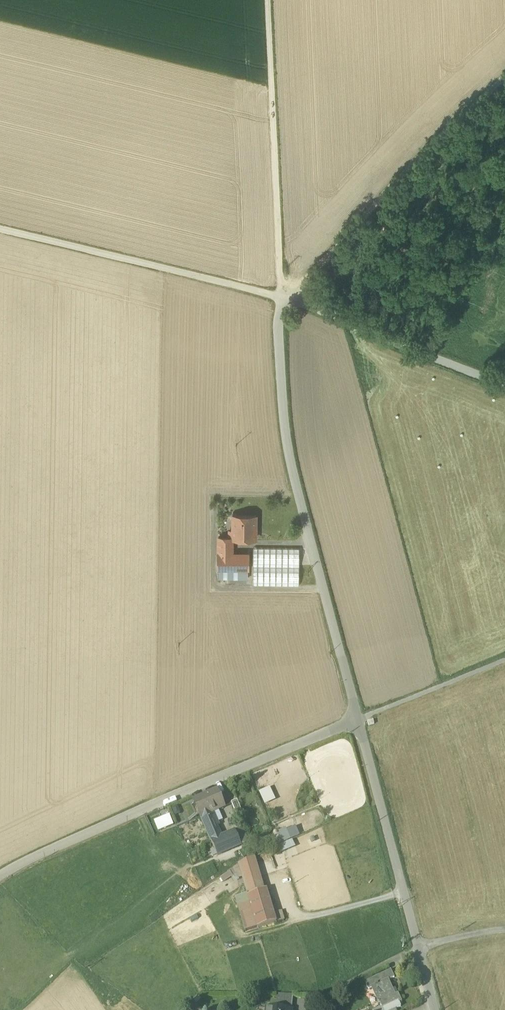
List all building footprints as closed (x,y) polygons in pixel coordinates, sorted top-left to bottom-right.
[(233,538),(255,538),(256,516),(238,516),(233,515),(233,520),(233,538)] [(218,554),(233,553),(233,541),(230,541),(230,537),(218,537),(218,554)] [(300,548),(253,547),(252,585),(299,585),(300,548)] [(233,553),(218,554),(218,568),(248,569),(249,553),(233,553)] [(248,569),(218,568),(218,578),(248,578),(248,569)] [(270,788),(260,793),(266,806),(276,801),(270,788)] [(193,802),(200,818),(201,818),(211,813),(224,808),(217,792),(193,802)] [(231,804),(237,818),(243,815),(237,801),(231,804)] [(201,818),(211,842),(222,838),(211,813),(201,818)] [(169,816),(154,822),(158,833),(173,826),(169,816)] [(278,837),(281,844),(300,836),(296,827),(286,832),(285,830),(278,833),(279,835),(278,836),(278,837)] [(242,829),(235,832),(241,847),(248,844),(242,829)] [(217,857),(241,847),(235,832),(222,838),(211,842),(217,857)] [(281,844),(278,837),(270,841),(273,848),(281,844)] [(281,846),(284,852),(295,847),(292,840),(281,846)] [(284,852),(281,846),(268,851),(271,858),(284,852)] [(248,895),(248,897),(264,891),(254,858),(238,865),(239,866),(242,877),(248,895)] [(264,891),(265,891),(255,858),(254,858),(264,891)] [(224,883),(231,878),(236,875),(239,879),(242,877),(239,866),(220,878),(224,883)] [(258,929),(276,924),(273,914),(266,890),(265,891),(264,891),(248,897),(250,904),(257,929),(258,929)] [(235,899),(238,907),(250,904),(248,897),(248,895),(235,899)] [(245,932),(257,929),(250,904),(238,907),(245,932)] [(281,912),(273,914),(276,924),(284,921),(281,912)] [(366,976),(367,979),(381,973),(379,969),(366,976)] [(379,977),(382,984),(388,981),(394,978),(391,971),(379,977)] [(401,1007),(399,1004),(402,1003),(398,995),(395,996),(388,981),(382,984),(379,977),(365,983),(368,990),(372,989),(379,1003),(379,1002),(383,1009),(395,1009),(401,1007)] [(282,1009),(292,1009),(293,994),(274,994),(273,1009),(282,1009)]
